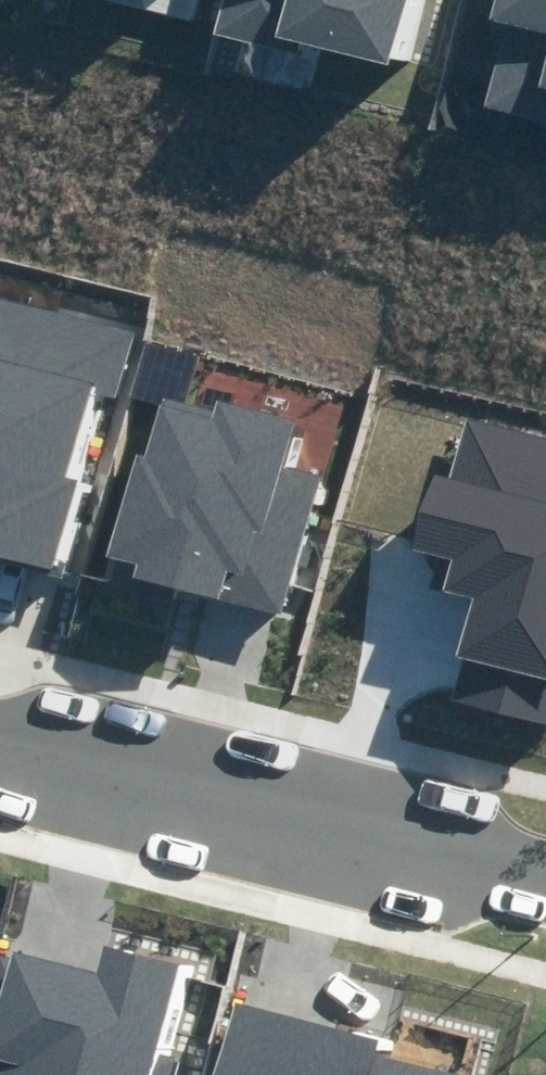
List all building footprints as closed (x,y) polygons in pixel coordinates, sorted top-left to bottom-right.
[(389,64),(404,0),(224,0),(216,36),(298,56),(301,42),(389,64)] [(545,122),(545,0),(499,0),(493,22),(507,26),(485,106),(545,122)] [(56,572),(80,481),(69,478),(93,388),(116,394),(133,329),(0,294),(0,557),(56,572)] [(105,569),(281,616),(320,471),(289,463),(301,417),(221,396),(217,410),(163,395),(146,458),(136,456),(105,569)] [(545,724),(545,436),(466,414),(449,478),(433,473),(413,548),(449,557),(441,589),(474,598),(447,697),(545,724)] [(173,1060),(157,1056),(180,966),(102,946),(96,973),(9,951),(0,986),(0,1074),(170,1074),(173,1060)] [(462,1074),(375,1053),(379,1040),(232,1004),(213,1074),(461,1074),(462,1074)]
